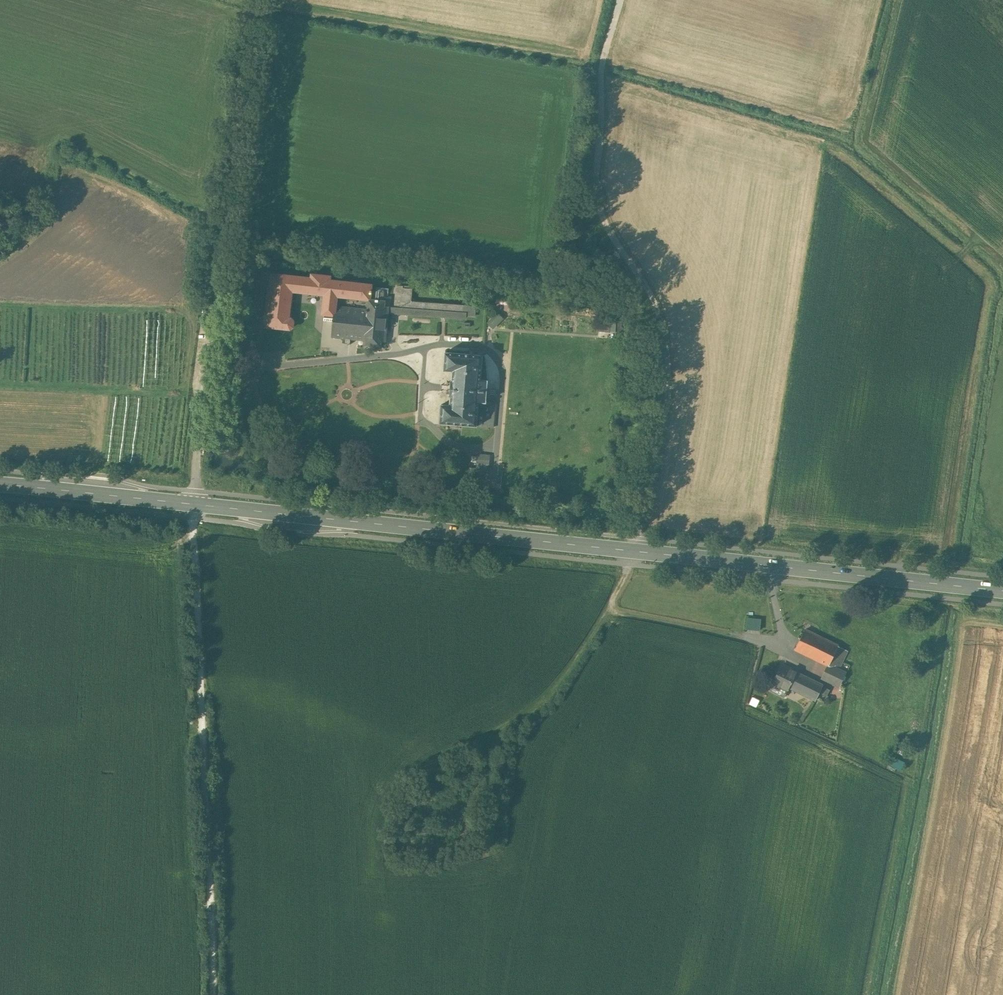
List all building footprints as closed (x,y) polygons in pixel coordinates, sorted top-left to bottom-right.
[(412,289),(403,288),(403,286),(398,286),(398,288),(397,288),(395,307),(389,307),(388,312),(465,318),(466,315),(475,316),(476,306),(411,301),(412,289)] [(385,291),(372,290),(371,299),(384,301),(385,291)] [(371,299),(369,299),(365,340),(364,345),(381,346),(381,341),(385,341),(388,312),(389,307),(385,306),(385,301),(384,301),(371,299)] [(368,310),(335,305),(334,315),(334,320),(332,336),(343,337),(342,342),(350,343),(351,338),(365,340),(368,310)] [(499,311),(490,322),(496,328),(506,317),(499,311)] [(606,318),(599,317),(598,331),(605,332),(606,318)] [(483,355),(445,352),(444,371),(452,371),(450,405),(441,404),(440,423),(477,426),(493,428),(495,402),(486,402),(488,380),(481,380),(483,355)] [(490,455),(478,454),(477,464),(489,466),(490,455)] [(764,630),(764,617),(749,617),(749,629),(764,630)] [(847,650),(805,629),(795,649),(828,665),(837,669),(838,669),(847,650)] [(791,668),(782,664),(773,683),(774,683),(788,690),(790,687),(797,672),(790,669),(791,668)] [(837,669),(828,665),(822,678),(835,683),(841,671),(838,669),(837,669)] [(823,685),(797,672),(790,687),(816,700),(820,693),(819,693),(822,686),(823,685)] [(788,690),(774,683),(770,690),(784,697),(787,692),(787,693),(790,687),(788,690)] [(822,686),(819,693),(820,693),(826,696),(829,689),(822,686)] [(893,765),(905,769),(907,761),(895,757),(893,765)]
